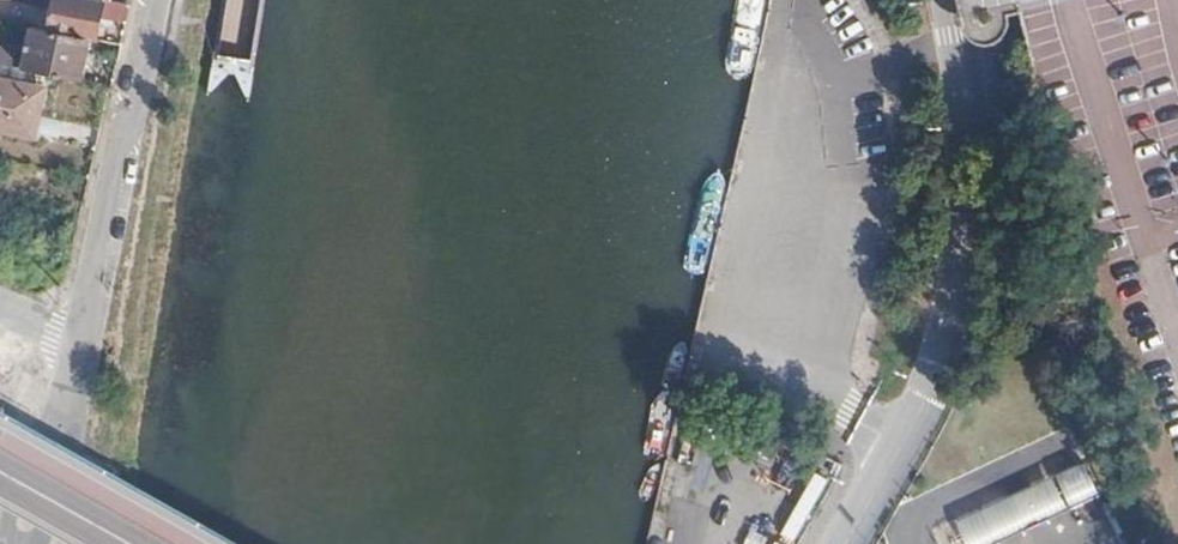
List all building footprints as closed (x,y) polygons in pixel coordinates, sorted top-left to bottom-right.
[(48,9),(50,1),(58,2),(52,34),(95,43),(100,44),(104,21),(108,3),(93,0),(5,0),(48,9)] [(967,21),(970,32),(974,41),(982,45),(991,47),(1003,46),(1009,42),(1013,36),(1016,27),(1014,13),(1021,11),(1060,3),(1060,0),(963,0),(967,21)] [(108,3),(104,21),(129,25),(132,8),(114,4),(110,3),(108,3)] [(30,52),(26,72),(86,85),(95,43),(52,34),(34,30),(30,52)] [(26,72),(30,52),(0,46),(0,67),(26,72)] [(36,141),(47,95),(22,89),(0,84),(0,133),(36,141)] [(965,543),(1008,543),(1016,541),(1039,531),(1059,522),(1095,507),(1100,504),(1084,465),(1072,470),(1039,486),(1019,495),(998,504),(976,515),(956,524),(965,543)]
